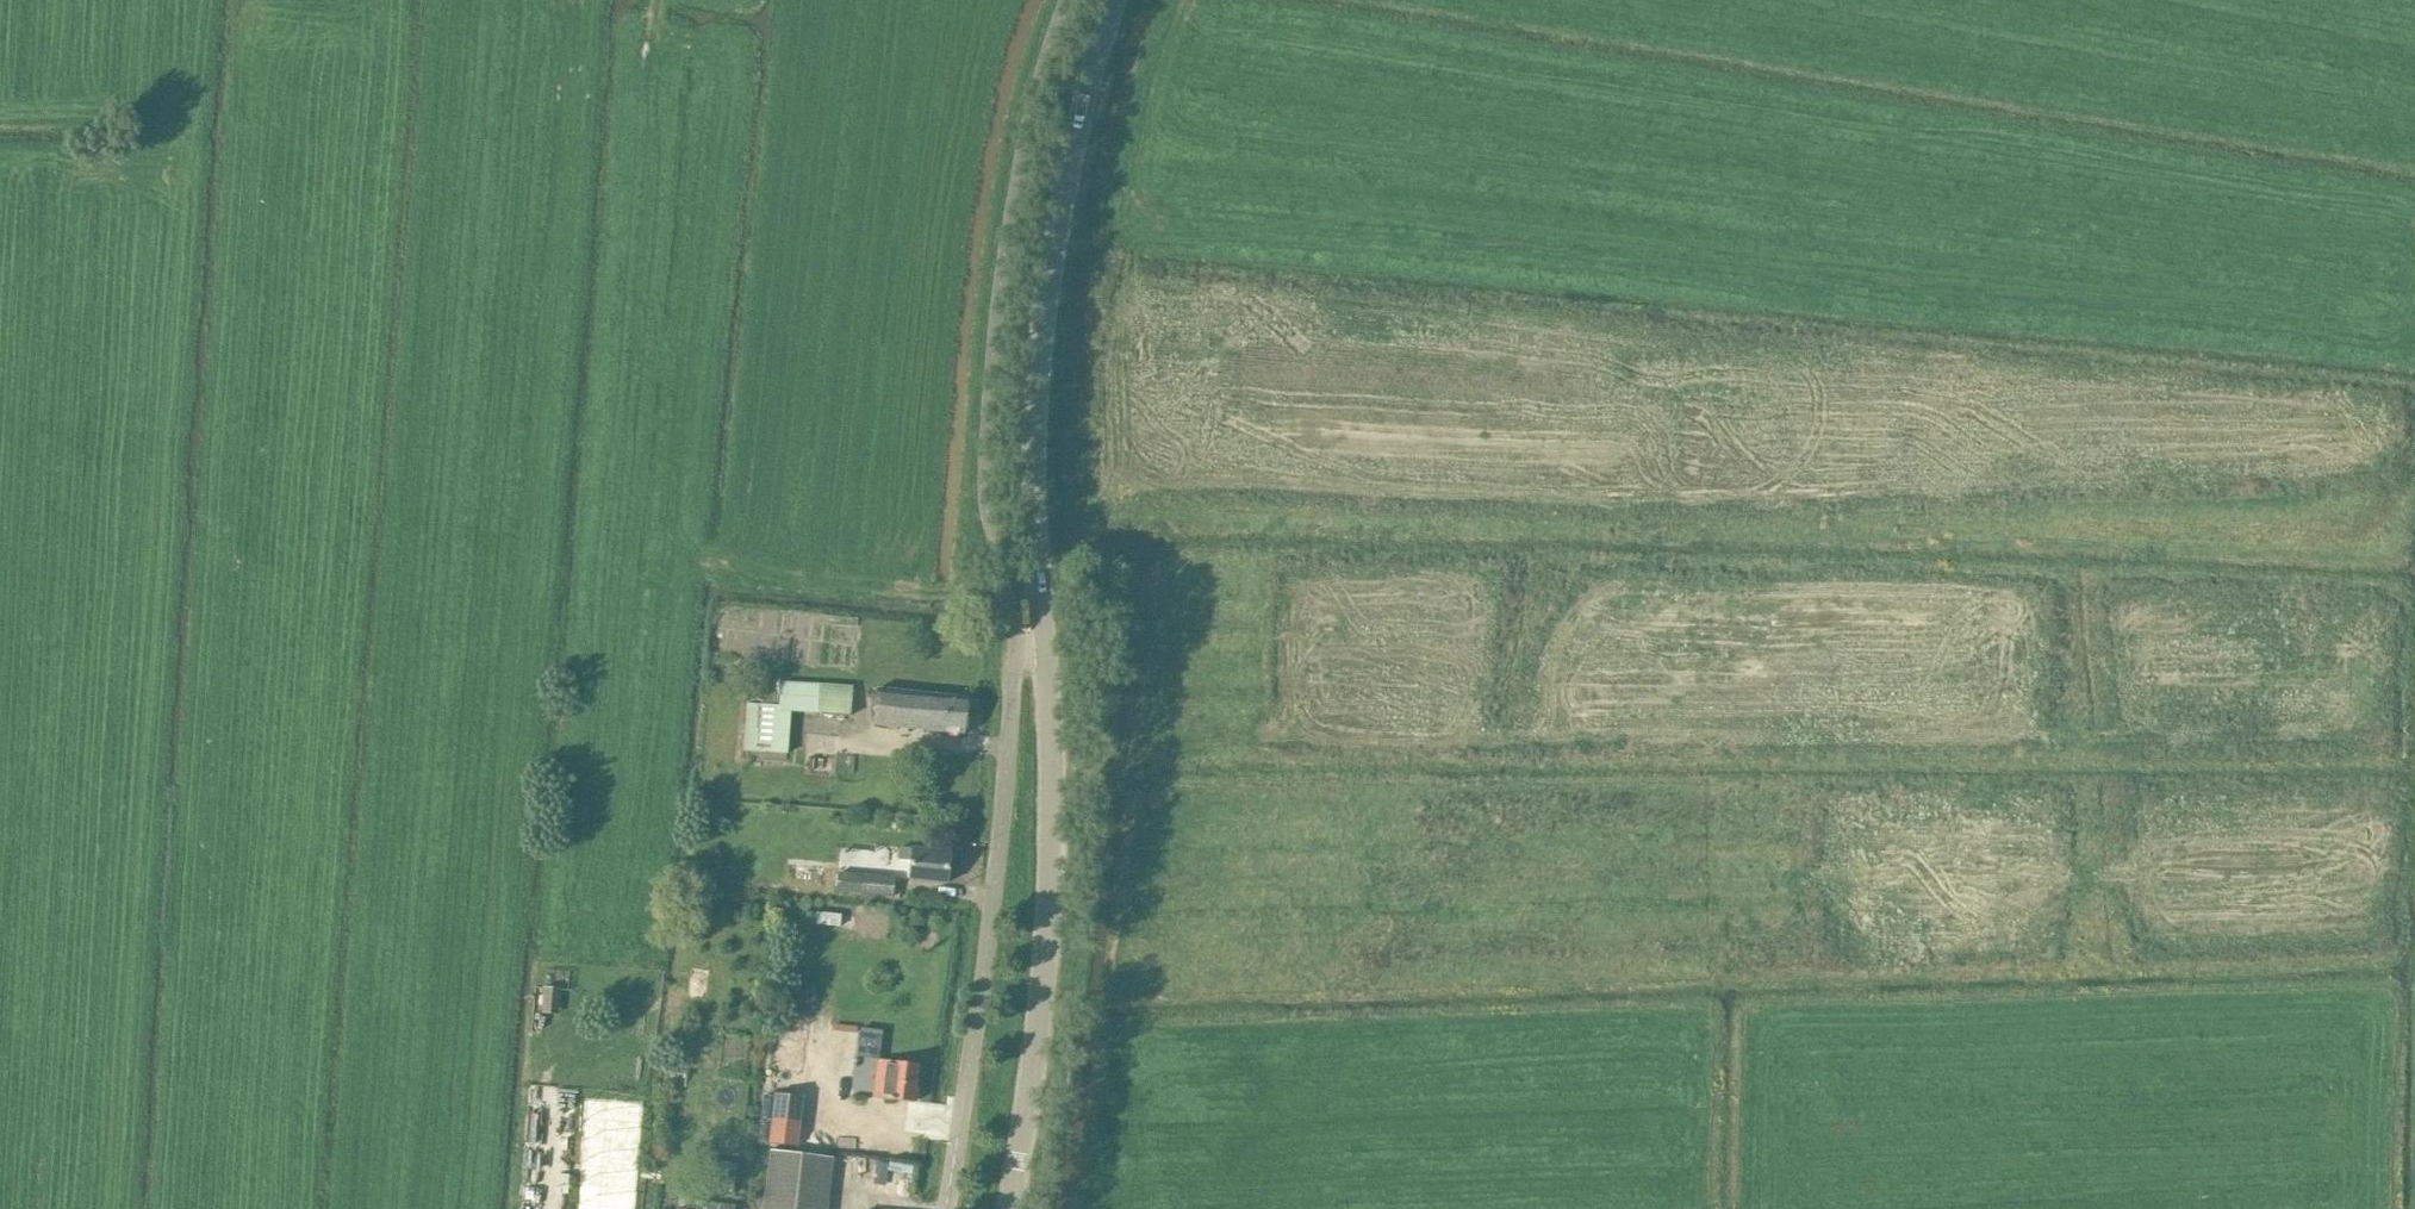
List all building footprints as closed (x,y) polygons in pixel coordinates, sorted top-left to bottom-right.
[(819,684),(782,683),(759,682),(757,704),(744,703),(740,750),(784,753),(787,711),(850,716),(852,687),(819,684)] [(967,697),(876,689),(873,725),(964,733),(967,697)] [(950,850),(899,845),(898,857),(911,859),(909,879),(947,882),(950,850)] [(896,877),(861,874),(860,889),(894,893),(896,877)] [(586,992),(545,988),(540,1036),(582,1039),(586,992)] [(830,1026),(827,1041),(854,1046),(858,1032),(830,1026)] [(530,1069),(527,1107),(525,1107),(523,1148),(522,1170),(519,1198),(520,1199),(518,1208),(540,1208),(541,1201),(542,1201),(545,1172),(546,1150),(548,1150),(551,1109),(557,1053),(552,1053),(552,1051),(533,1050),(530,1069)] [(607,1088),(579,1084),(573,1138),(602,1142),(597,1181),(634,1186),(648,1062),(610,1058),(607,1088)] [(919,1064),(878,1059),(873,1097),(914,1102),(919,1064)] [(773,1085),(766,1132),(794,1136),(801,1089),(773,1085)] [(770,1149),(763,1208),(826,1208),(832,1156),(770,1149)]
